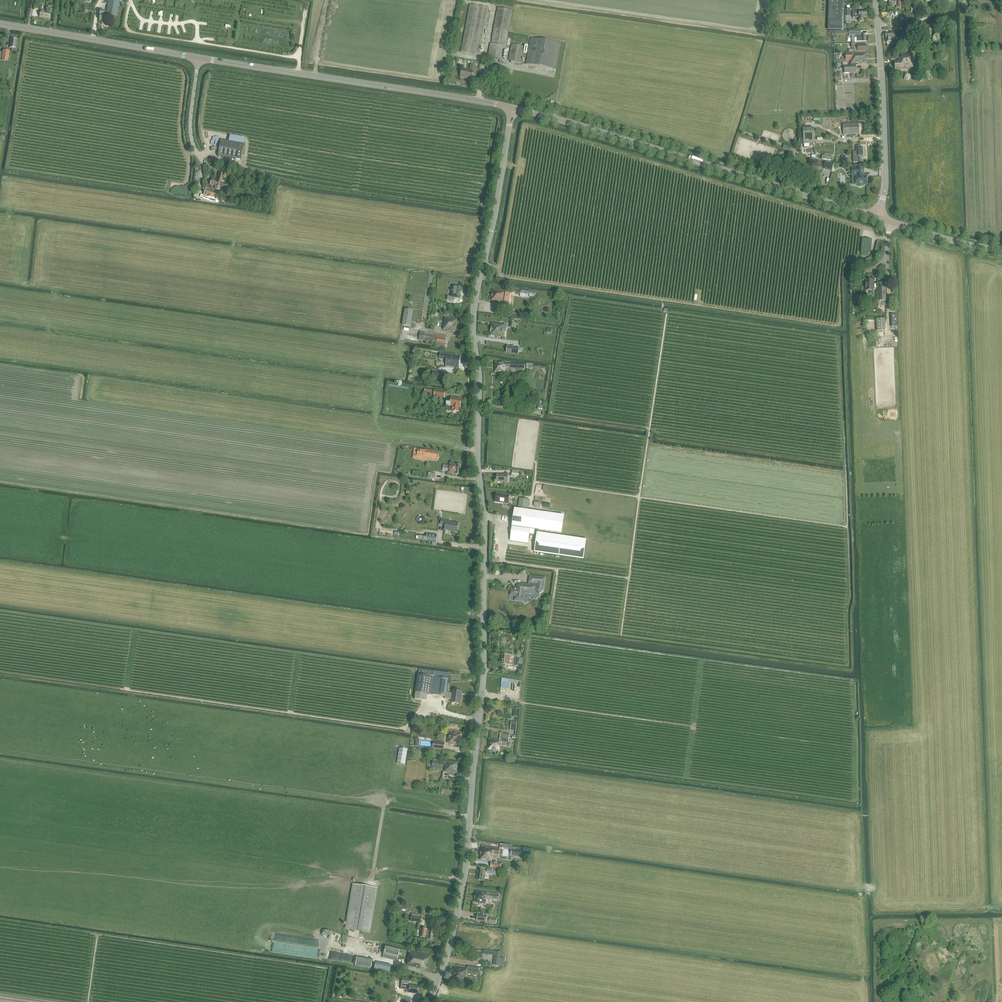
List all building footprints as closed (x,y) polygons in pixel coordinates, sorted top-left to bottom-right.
[(107,21),(108,14),(117,15),(120,0),(109,0),(107,11),(100,10),(99,14),(100,15),(99,20),(107,21)] [(843,30),(843,0),(828,0),(828,30),(843,30)] [(470,5),(461,52),(480,55),(488,8),(470,5)] [(52,8),(47,7),(46,11),(49,11),(48,12),(40,11),(40,17),(50,18),(51,12),(52,12),(52,8)] [(492,43),(506,45),(512,11),(498,8),(492,43)] [(853,12),(853,18),(859,17),(859,22),(864,22),(864,17),(867,17),(867,11),(853,12)] [(899,17),(887,18),(887,21),(888,28),(900,27),(900,23),(899,17)] [(895,39),(896,38),(896,36),(893,37),(892,31),(885,33),(887,42),(895,41),(895,39)] [(855,35),(855,43),(858,43),(858,41),(866,41),(865,35),(861,35),(855,35)] [(525,45),(524,52),(528,53),(526,64),(556,69),(561,43),(531,38),(529,47),(528,47),(528,46),(525,45)] [(851,43),(852,48),(854,48),(854,49),(849,49),(849,53),(867,52),(867,45),(858,45),(858,43),(855,43),(853,43),(851,43)] [(488,57),(503,60),(506,46),(491,44),(488,57)] [(509,61),(521,63),(524,47),(512,44),(509,61)] [(851,66),(844,66),(845,73),(856,72),(855,66),(858,64),(867,64),(867,52),(849,53),(845,53),(846,60),(850,60),(851,66)] [(907,54),(907,55),(900,56),(900,60),(897,60),(897,63),(894,63),(894,71),(915,70),(914,55),(910,55),(910,54),(907,54)] [(470,70),(462,69),(461,77),(465,78),(465,77),(467,78),(467,79),(472,80),(473,75),(475,76),(477,67),(471,66),(470,70)] [(804,127),(812,127),(811,117),(801,118),(801,127),(804,127)] [(860,134),(859,123),(843,124),(844,135),(860,134)] [(814,128),(803,128),(804,144),(814,143),(814,128)] [(221,141),(218,156),(241,160),(244,145),(221,141)] [(858,157),(853,157),(854,162),(863,162),(862,158),(866,157),(866,153),(864,153),(864,148),(860,148),(860,146),(856,146),(857,151),(858,151),(858,157)] [(823,168),(831,171),(833,165),(826,162),(823,168)] [(853,184),(856,184),(856,185),(858,185),(858,186),(859,187),(861,187),(862,186),(862,185),(867,184),(866,176),(863,176),(863,168),(852,169),(852,175),(855,175),(856,179),(853,179),(853,184)] [(211,185),(215,186),(214,188),(204,185),(203,188),(205,189),(218,193),(219,191),(220,188),(226,190),(228,184),(222,182),(224,175),(219,173),(217,181),(213,179),(211,185)] [(218,193),(205,189),(202,198),(214,202),(215,199),(217,200),(219,193),(218,193)] [(460,286),(453,285),(452,285),(451,297),(448,296),(447,300),(454,301),(455,297),(458,298),(459,298),(460,286)] [(500,301),(499,306),(507,307),(510,292),(505,292),(505,290),(493,288),(491,300),(500,301)] [(877,288),(878,301),(886,301),(885,288),(877,288)] [(413,310),(405,309),(403,325),(411,326),(413,310)] [(446,330),(455,331),(457,318),(445,316),(443,329),(446,329),(446,330)] [(877,319),(877,331),(885,331),(885,319),(877,319)] [(505,329),(506,325),(492,323),(490,335),(502,337),(504,329),(505,329)] [(435,346),(444,347),(446,335),(420,331),(418,339),(435,342),(435,346)] [(518,355),(519,348),(511,346),(510,353),(518,355)] [(440,357),(447,358),(446,365),(459,367),(460,356),(455,355),(456,354),(440,352),(440,357)] [(495,361),(495,372),(506,373),(506,368),(525,369),(525,364),(525,363),(510,363),(510,362),(495,361)] [(433,371),(432,377),(444,379),(445,373),(433,371)] [(446,401),(446,406),(450,406),(453,407),(452,411),(453,411),(459,412),(459,408),(460,408),(462,399),(452,397),(451,402),(446,401)] [(418,449),(417,459),(422,460),(422,458),(437,460),(438,452),(418,449)] [(442,472),(443,461),(429,461),(429,478),(434,478),(434,471),(442,472)] [(447,463),(445,473),(452,474),(452,472),(455,473),(460,474),(461,465),(447,463)] [(495,502),(508,504),(509,495),(496,494),(495,502)] [(528,509),(529,500),(520,499),(519,508),(528,509)] [(514,508),(510,537),(529,540),(530,534),(534,534),(534,529),(562,533),(564,520),(539,517),(540,512),(514,508)] [(445,529),(450,530),(450,531),(457,532),(459,523),(449,522),(449,520),(441,518),(440,525),(445,526),(445,529)] [(498,529),(495,530),(495,535),(497,535),(497,538),(508,537),(507,522),(498,522),(498,529)] [(537,532),(534,552),(584,559),(587,539),(537,532)] [(437,535),(427,533),(426,541),(436,543),(437,535)] [(515,600),(523,601),(524,592),(527,593),(534,593),(534,587),(537,588),(537,590),(539,593),(543,590),(545,578),(530,576),(529,585),(517,583),(517,590),(512,589),(511,595),(516,596),(515,600)] [(503,654),(502,664),(510,665),(511,655),(503,654)] [(449,673),(420,669),(415,698),(423,700),(424,693),(445,696),(445,699),(452,700),(451,702),(460,704),(462,692),(454,691),(453,693),(449,693),(449,689),(447,688),(449,679),(448,679),(449,673)] [(451,744),(461,746),(463,732),(450,730),(448,743),(451,743),(451,744)] [(489,737),(488,749),(500,751),(501,741),(509,742),(510,735),(501,733),(500,739),(489,737)] [(433,749),(444,750),(445,743),(434,741),(433,749)] [(397,763),(405,764),(407,749),(400,748),(397,763)] [(432,763),(432,768),(441,769),(442,760),(433,759),(432,763)] [(445,772),(449,772),(449,773),(456,774),(458,762),(447,761),(445,772)] [(481,854),(480,860),(492,862),(492,858),(494,858),(494,854),(501,855),(502,849),(482,846),(481,854)] [(511,856),(522,857),(522,853),(523,851),(512,849),(511,856)] [(478,876),(477,880),(485,881),(486,871),(479,870),(478,876)] [(345,928),(370,933),(378,888),(353,884),(345,928)] [(476,891),(474,902),(485,904),(486,898),(490,898),(490,899),(498,901),(499,894),(476,891)] [(477,920),(486,922),(487,914),(483,913),(483,915),(478,915),(477,920)] [(410,920),(420,922),(421,915),(412,914),(410,920)] [(426,939),(432,940),(434,929),(422,928),(420,937),(425,937),(426,935),(427,935),(426,939)] [(320,938),(337,943),(340,936),(323,930),(320,938)] [(325,948),(338,950),(339,943),(329,942),(329,944),(322,943),(323,941),(321,940),(320,947),(325,948)] [(382,957),(396,961),(399,950),(385,946),(382,957)] [(484,949),(483,954),(495,956),(495,957),(494,957),(493,965),(504,966),(505,962),(500,962),(500,958),(501,952),(484,949)] [(407,965),(425,970),(429,956),(409,951),(407,961),(408,962),(407,965)] [(371,969),(372,961),(356,958),(355,966),(371,969)] [(390,972),(391,965),(375,963),(374,969),(390,972)] [(454,967),(452,980),(461,981),(461,980),(465,980),(466,972),(478,973),(479,967),(467,966),(467,969),(454,967)] [(402,979),(401,989),(406,990),(406,992),(417,994),(418,986),(409,985),(409,980),(402,979)]
